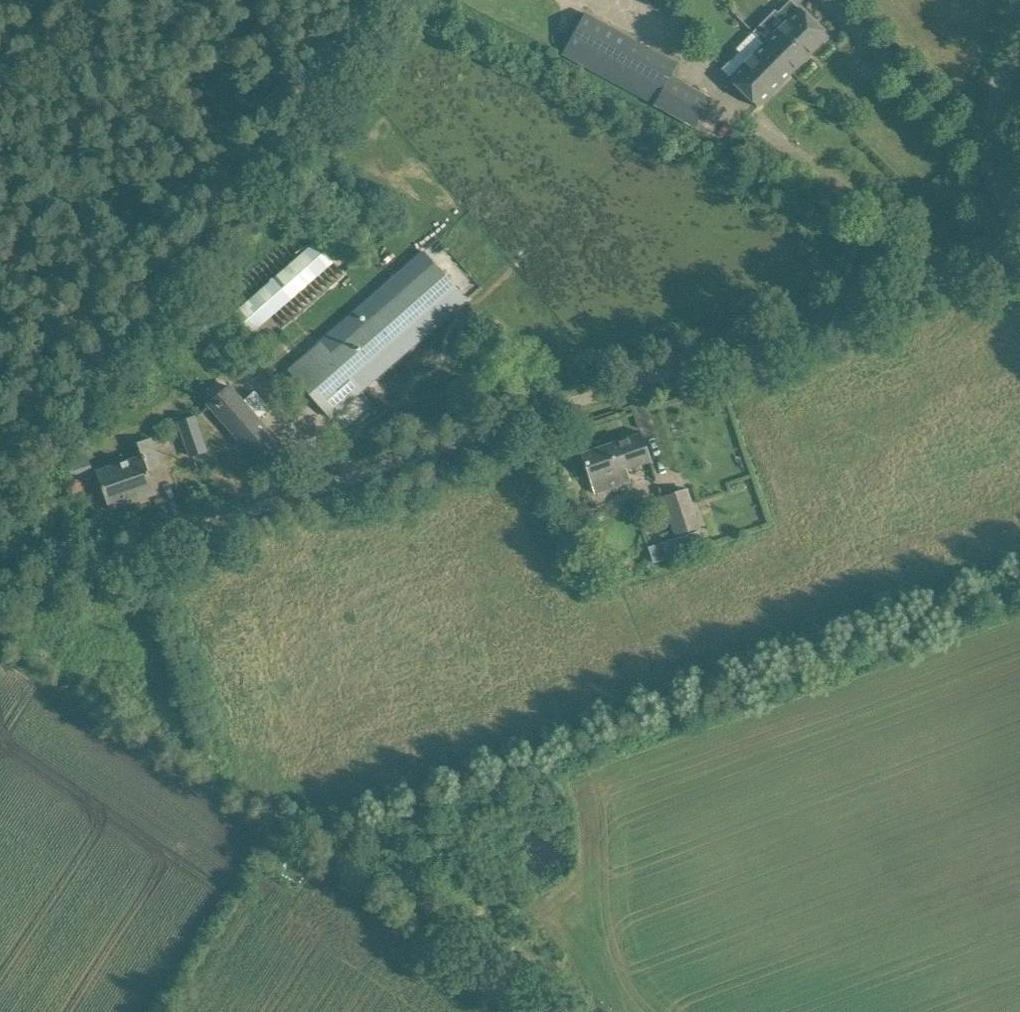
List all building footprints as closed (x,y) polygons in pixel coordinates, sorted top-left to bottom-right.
[(755,108),(828,36),(800,8),(727,80),(755,108)] [(676,63),(584,13),(562,54),(695,127),(710,98),(669,76),(676,63)] [(716,45),(727,56),(753,29),(741,18),(716,45)] [(342,275),(343,274),(304,230),(303,231),(314,243),(228,318),(218,306),(217,307),(256,351),(257,350),(246,338),(332,263),(342,275)] [(319,343),(289,370),(306,389),(304,390),(303,394),(308,401),(312,400),(314,399),(331,418),(361,391),(466,300),(424,252),(319,343)] [(229,386),(209,404),(211,407),(269,472),(289,455),(257,418),(270,408),(255,390),(242,401),(229,386)] [(206,451),(194,418),(194,417),(179,422),(191,456),(206,451)] [(582,453),(596,493),(630,481),(626,469),(650,461),(641,432),(582,453)] [(136,495),(137,500),(156,494),(148,471),(161,466),(154,447),(151,438),(137,443),(142,456),(96,472),(107,504),(136,495)] [(676,535),(699,527),(686,489),(663,497),(676,535)] [(109,510),(137,500),(136,495),(107,504),(109,510)] [(704,545),(699,530),(663,543),(668,557),(704,545)]
